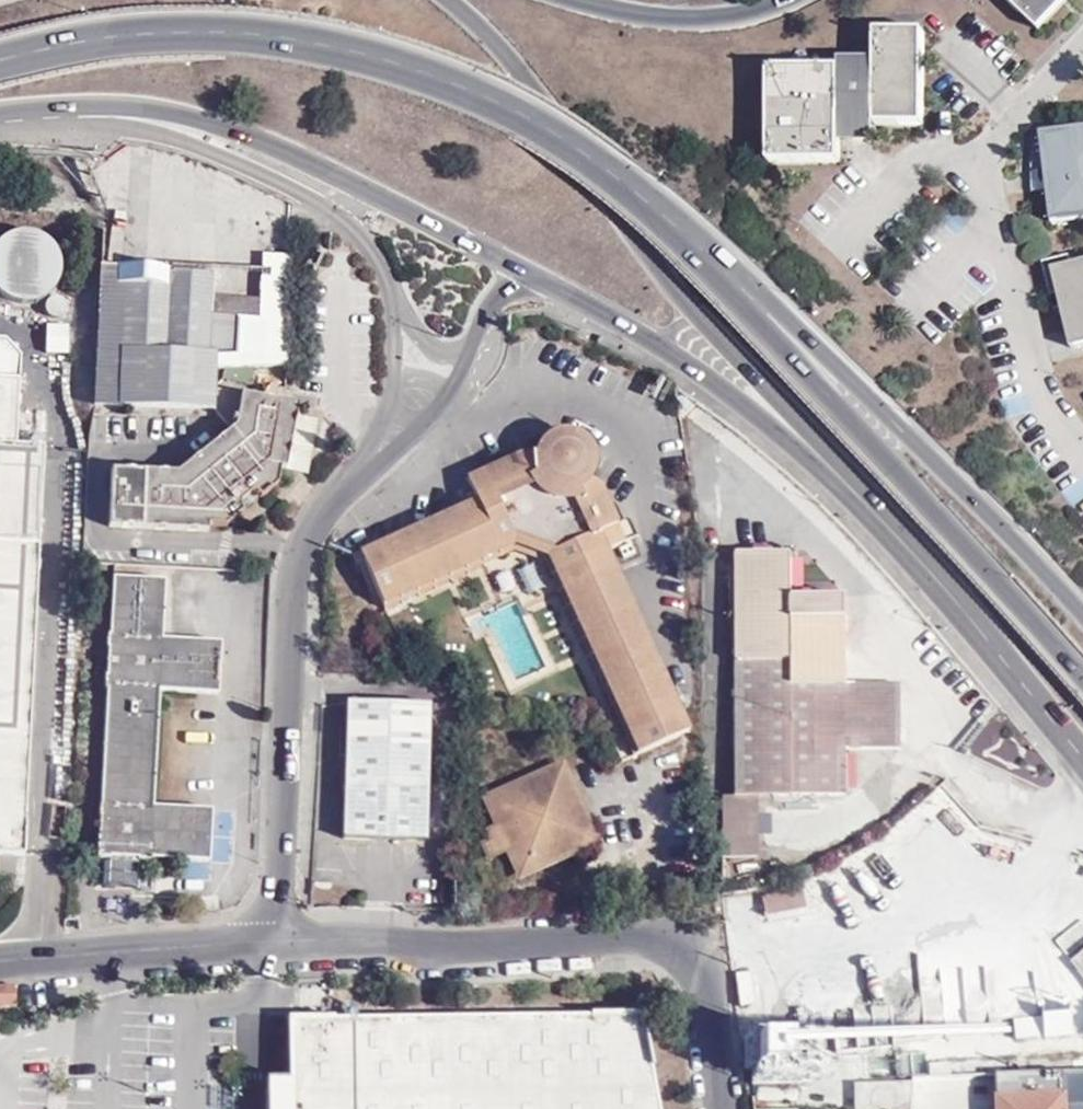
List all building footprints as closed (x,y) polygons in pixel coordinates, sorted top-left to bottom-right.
[(1036,26),(1060,0),(1008,0),(1036,26)] [(1036,26),(1039,28),(1065,0),(1060,0),(1036,26)] [(843,67),(769,68),(769,161),(844,160),(843,142),(843,125),(880,124),(925,124),(925,31),(879,31),(879,70),(879,88),(843,88),(843,71),(843,67)] [(879,70),(843,71),(843,88),(879,88),(879,70)] [(1070,124),(1043,128),(1043,133),(1046,161),(1049,186),(1053,217),(1082,213),(1082,123),(1070,124)] [(880,142),(880,124),(843,125),(843,142),(880,142)] [(1046,161),(1035,162),(1034,187),(1049,186),(1046,161)] [(63,257),(60,249),(56,242),(50,236),(43,232),(35,228),(26,228),(18,228),(10,231),(2,236),(0,239),(0,292),(3,295),(10,299),(18,303),(27,304),(35,303),(43,299),(51,295),(57,288),(61,282),(64,273),(64,266),(63,257)] [(1059,303),(1069,344),(1082,341),(1082,342),(1082,256),(1071,259),(1069,249),(1040,256),(1045,274),(1052,272),(1057,289),(1059,303)] [(171,258),(100,253),(93,405),(214,408),(215,388),(217,366),(287,365),(291,255),(260,253),(258,300),(209,296),(210,263),(172,260),(171,258)] [(1045,274),(1048,291),(1057,289),(1052,272),(1045,274)] [(18,378),(19,356),(3,339),(0,338),(0,377),(18,378)] [(22,854),(42,446),(15,445),(18,378),(0,377),(0,853),(22,854)] [(215,388),(214,408),(230,431),(176,473),(109,470),(108,528),(207,531),(207,525),(223,526),(236,516),(239,503),(249,494),(262,494),(275,485),(279,469),(300,472),(310,420),(295,416),(297,405),(215,388)] [(477,502),(361,553),(365,563),(381,599),(516,540),(556,555),(598,650),(644,753),(680,737),(636,639),(590,536),(619,523),(602,487),(594,481),(597,476),(599,469),(600,462),(599,454),(595,446),(590,439),(581,433),(574,430),(564,430),(554,432),(547,437),(541,442),(538,448),(535,456),(526,453),(467,478),(477,502)] [(626,541),(619,523),(590,536),(636,639),(680,737),(690,733),(647,638),(608,549),(626,541)] [(516,540),(381,599),(385,610),(519,552),(547,563),(633,757),(644,753),(598,650),(556,555),(516,540)] [(788,593),(787,551),(733,551),(735,796),(721,795),(721,859),(759,859),(757,795),(844,794),(844,749),(899,747),(899,682),(844,682),(843,593),(788,593)] [(365,563),(361,553),(354,556),(358,566),(365,563)] [(109,857),(141,857),(210,859),(213,807),(154,804),(160,690),(219,692),(221,639),(161,636),(165,577),(112,574),(109,633),(107,634),(104,686),(106,686),(98,856),(109,857)] [(427,843),(432,704),(350,702),(345,839),(427,843)] [(516,862),(534,871),(576,852),(580,843),(586,845),(592,827),(587,826),(589,820),(571,778),(550,771),(487,798),(499,826),(487,832),(492,844),(485,846),(490,857),(509,849),(516,862)] [(140,888),(141,857),(109,857),(107,886),(140,888)] [(807,906),(803,888),(764,895),(767,914),(807,906)] [(1070,961),(1082,977),(1082,951),(1070,961)] [(16,983),(0,984),(0,1006),(18,1004),(16,983)] [(289,1108),(659,1108),(640,1014),(289,1018),(289,1108)] [(1070,1032),(1069,1014),(1041,1015),(1044,1035),(1070,1032)] [(764,1039),(765,1066),(764,1069),(792,1069),(791,1036),(764,1036),(764,1039)] [(745,1066),(765,1066),(764,1039),(744,1038),(745,1066)] [(908,1073),(925,1072),(923,1050),(894,1052),(896,1076),(908,1075),(908,1073)] [(995,1104),(994,1073),(949,1075),(948,1063),(928,1063),(929,1076),(912,1077),(911,1082),(910,1093),(909,1108),(928,1108),(928,1107),(995,1104)] [(1019,1072),(1027,1072),(1027,1064),(1018,1064),(1019,1072)] [(1061,1071),(1061,1093),(1065,1092),(1066,1108),(1082,1108),(1082,1070),(1061,1071)] [(1065,1092),(1061,1093),(1061,1071),(1027,1072),(1019,1072),(994,1073),(995,1104),(995,1108),(1066,1108),(1065,1092)] [(854,1108),(909,1108),(910,1093),(911,1082),(854,1084),(854,1108)]
